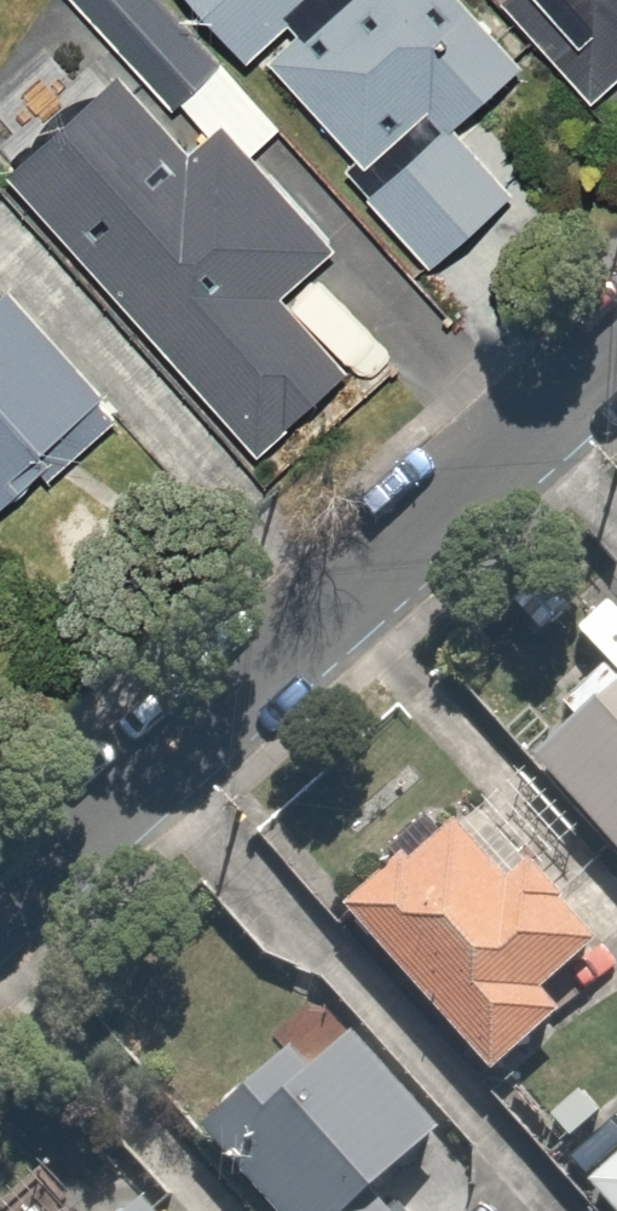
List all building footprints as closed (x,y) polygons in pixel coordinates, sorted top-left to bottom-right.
[(295,0),(69,0),(111,46),(189,132),(214,110),(250,149),(294,109),(241,49),(295,0)] [(485,0),(295,0),(241,49),(294,109),(424,253),(504,181),(449,120),(528,48),(485,0)] [(528,48),(582,109),(616,77),(616,0),(485,0),(528,48)] [(111,46),(0,147),(0,154),(247,428),(336,349),(280,287),(332,240),(250,149),(214,110),(189,132),(111,46)] [(11,292),(0,302),(0,512),(106,393),(11,292)] [(518,744),(616,845),(616,648),(518,744)] [(334,882),(491,1069),(616,963),(616,929),(545,842),(573,819),(506,738),(334,882)] [(198,1099),(292,1210),(412,1210),(374,1165),(435,1114),(348,1010),(303,1048),(285,1026),(198,1099)] [(580,1178),(610,1210),(616,1210),(616,1144),(580,1178)] [(127,1153),(59,1210),(177,1210),(127,1153)]
